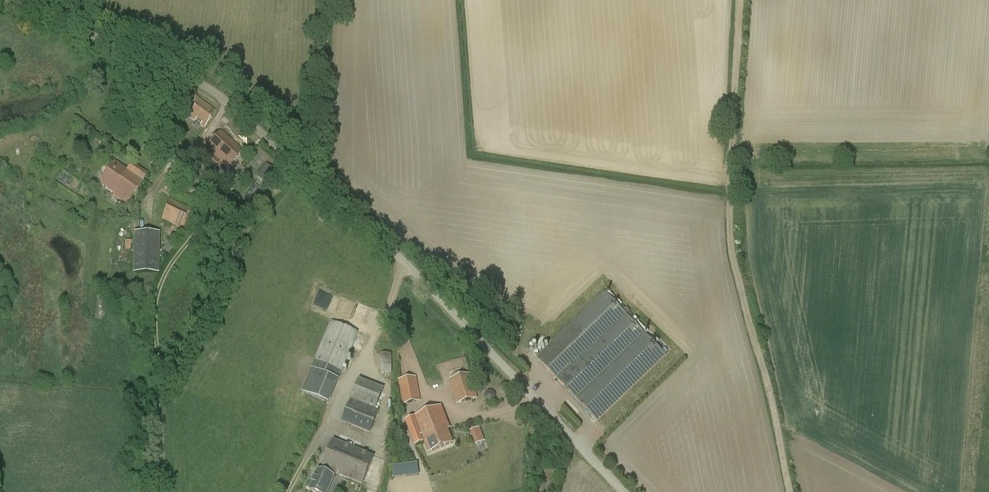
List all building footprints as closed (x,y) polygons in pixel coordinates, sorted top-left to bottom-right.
[(188,118),(203,129),(216,111),(200,100),(188,118)] [(243,151),(221,131),(197,158),(212,172),(220,162),(227,168),(243,151)] [(140,150),(150,160),(157,153),(147,143),(140,150)] [(99,184),(114,193),(113,195),(127,204),(147,174),(131,163),(127,170),(114,162),(99,184)] [(257,176),(267,183),(269,180),(272,182),(278,174),(276,173),(277,172),(266,164),(257,176)] [(171,199),(162,219),(186,231),(195,212),(171,199)] [(133,273),(159,274),(160,232),(134,232),(133,273)] [(558,380),(596,420),(665,354),(605,291),(537,358),(558,380)] [(359,332),(330,321),(301,391),(329,402),(359,332)] [(381,353),(381,374),(392,373),(392,353),(381,353)] [(470,373),(450,379),(457,404),(478,399),(470,373)] [(399,380),(403,404),(420,401),(416,377),(399,380)] [(359,379),(341,422),(369,434),(379,410),(375,410),(384,389),(359,379)] [(415,444),(423,441),(428,453),(453,443),(449,431),(451,430),(441,406),(406,420),(415,444)] [(480,426),(470,431),(476,444),(486,440),(480,426)] [(334,440),(321,470),(363,486),(374,456),(371,455),(361,451),(334,440)] [(419,475),(417,462),(392,465),(394,478),(419,475)] [(314,491),(328,491),(334,476),(318,470),(309,490),(314,491)]
